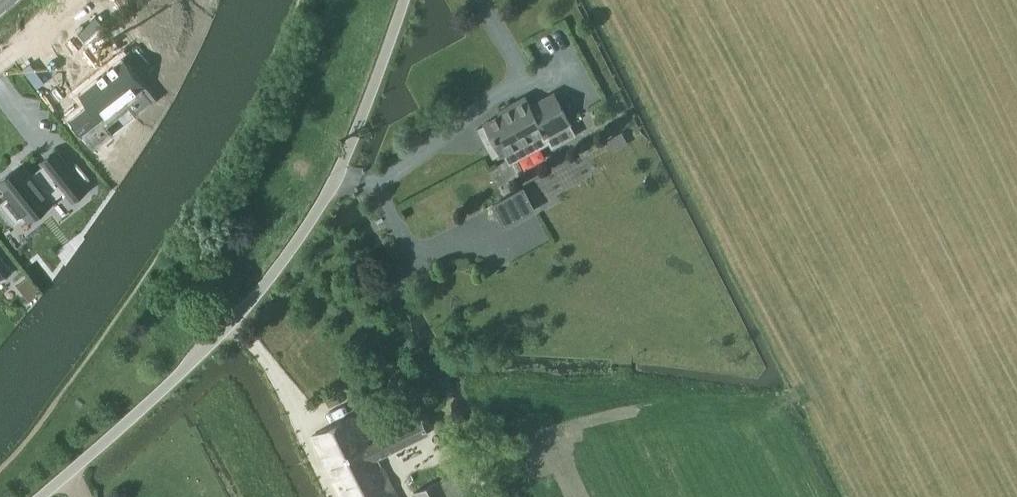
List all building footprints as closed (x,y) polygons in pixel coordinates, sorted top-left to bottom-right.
[(71,117),(68,119),(69,120),(72,118),(81,129),(81,130),(88,138),(93,144),(109,131),(104,125),(129,105),(134,112),(150,100),(141,89),(140,87),(144,84),(124,59),(125,58),(124,57),(119,61),(114,64),(114,63),(113,64),(114,65),(109,69),(108,68),(107,68),(108,69),(104,73),(103,72),(102,72),(103,73),(98,77),(97,76),(97,77),(98,78),(83,89),(79,92),(79,94),(84,90),(93,101),(90,102),(88,104),(73,116),(71,117)] [(542,133),(551,149),(576,135),(553,93),(529,106),(524,97),(498,111),(500,115),(484,123),(485,124),(476,129),(492,158),(501,153),(502,155),(542,133)] [(31,174),(22,164),(0,181),(0,184),(6,192),(9,195),(8,196),(0,202),(0,205),(6,213),(15,224),(20,220),(25,216),(28,220),(48,204),(63,193),(64,191),(71,200),(86,189),(56,151),(41,162),(43,165),(38,169),(31,174)] [(492,205),(503,226),(534,210),(522,189),(492,205)] [(12,271),(11,270),(11,271),(0,257),(0,281),(12,271)] [(40,293),(28,278),(17,286),(29,302),(40,293)] [(369,443),(355,415),(311,436),(342,496),(397,496),(377,458),(427,433),(420,418),(369,443)] [(452,473),(412,493),(414,496),(464,496),(452,473)]
